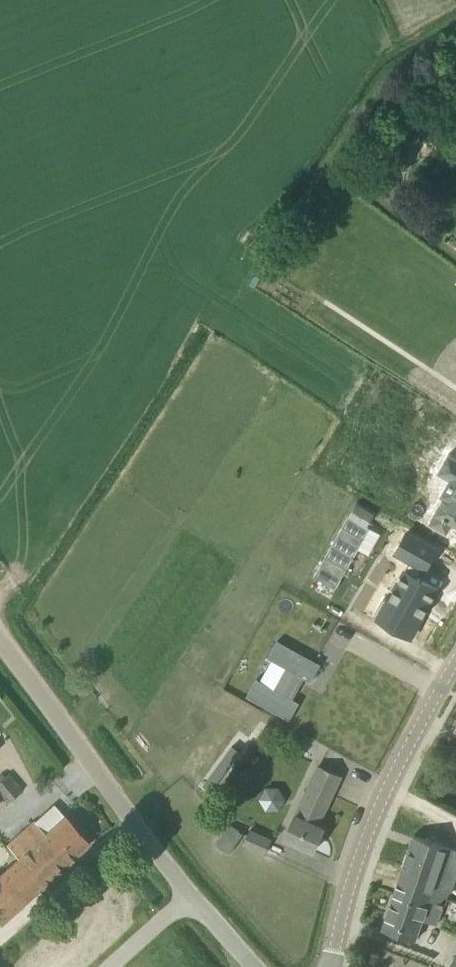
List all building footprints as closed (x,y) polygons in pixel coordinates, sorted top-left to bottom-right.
[(425,518),(442,529),(448,518),(455,522),(455,521),(455,454),(448,449),(437,466),(448,473),(439,489),(442,491),(431,507),(432,508),(425,518)] [(383,598),(373,615),(378,617),(378,618),(391,626),(411,637),(438,588),(417,576),(422,567),(426,569),(427,566),(425,565),(434,550),(436,551),(437,548),(407,532),(396,552),(411,561),(406,570),(405,570),(388,601),(383,598)] [(256,678),(247,695),(289,719),(299,702),(292,698),(304,677),(311,681),(320,664),(278,640),(268,657),(287,667),(275,688),(256,678)] [(324,827),(317,824),(324,808),(340,776),(319,766),(296,814),(296,813),(284,837),(313,851),(324,827)] [(7,802),(22,789),(8,773),(3,777),(0,780),(0,794),(7,802)] [(18,858),(42,884),(90,842),(66,815),(41,837),(29,825),(7,845),(18,858)] [(229,821),(214,843),(229,853),(243,831),(229,821)] [(272,839),(253,831),(247,845),(265,853),(272,839)] [(414,835),(395,893),(412,899),(414,891),(420,893),(424,881),(433,884),(448,889),(454,874),(440,869),(448,846),(414,835)] [(18,858),(0,874),(0,922),(42,884),(18,858)] [(437,923),(448,889),(433,884),(424,881),(420,893),(414,891),(412,899),(395,893),(382,929),(415,940),(422,918),(437,923)]
